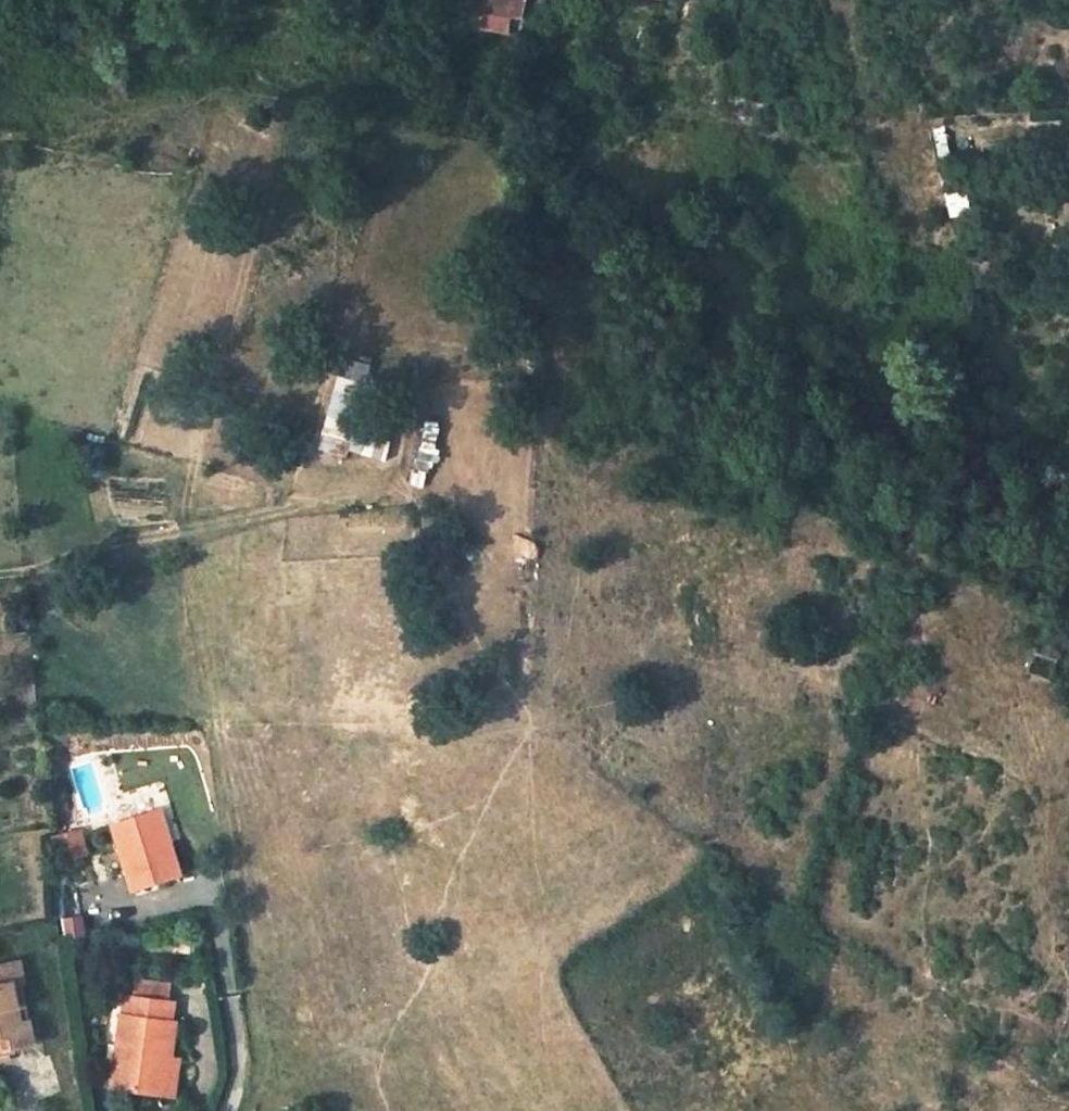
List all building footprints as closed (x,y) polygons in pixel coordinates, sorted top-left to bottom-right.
[(484,0),(413,0),(413,22),(483,23),(484,0)] [(323,435),(319,451),(336,455),(340,439),(323,435)] [(1054,664),(1033,657),(1027,676),(1048,682),(1054,664)] [(168,810),(177,841),(182,840),(173,808),(168,810)] [(177,841),(168,810),(127,821),(146,887),(192,874),(182,840),(177,841)] [(54,831),(55,859),(88,857),(86,830),(54,831)] [(63,937),(87,935),(86,914),(62,916),(63,937)] [(23,1057),(25,1063),(49,1059),(32,980),(0,986),(0,1060),(23,1057)] [(119,1082),(163,1089),(169,1057),(176,1058),(181,1018),(175,1018),(179,1000),(133,994),(119,1082)] [(183,1058),(176,1058),(169,1057),(163,1089),(179,1092),(183,1058)]
